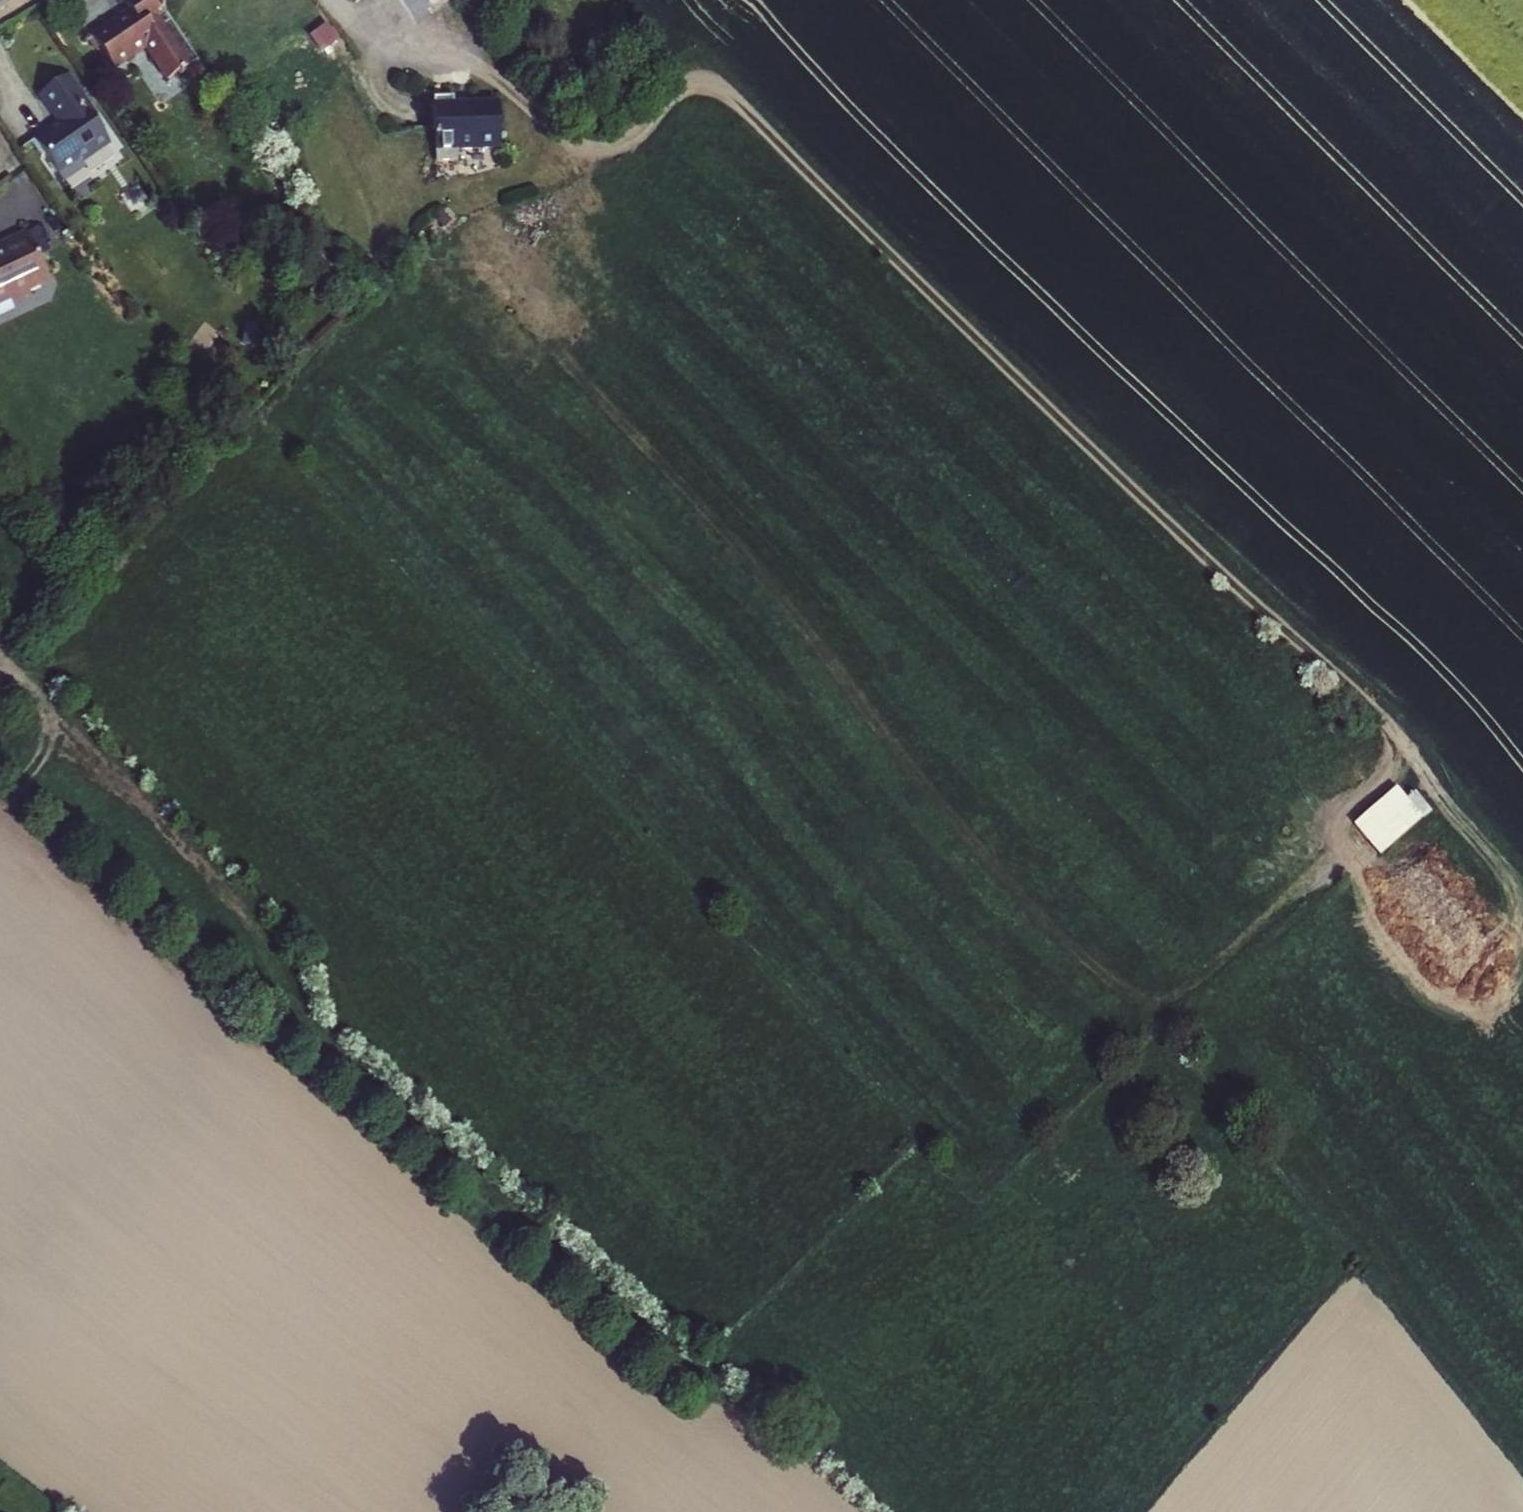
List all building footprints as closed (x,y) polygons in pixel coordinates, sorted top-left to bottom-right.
[(95,44),(119,76),(150,52),(174,84),(185,76),(187,78),(192,74),(197,82),(203,78),(205,80),(211,75),(155,0),(132,0),(124,6),(134,20),(126,26),(122,25),(95,44)] [(68,78),(41,98),(63,128),(54,134),(52,131),(34,145),(44,159),(46,157),(66,184),(87,168),(84,164),(111,144),(102,131),(106,128),(68,78)] [(454,97),(434,97),(436,161),(458,161),(457,153),(501,152),(501,108),(454,108),(454,97)] [(9,297),(14,299),(26,293),(27,288),(47,279),(25,232),(0,243),(0,301),(9,297)]
